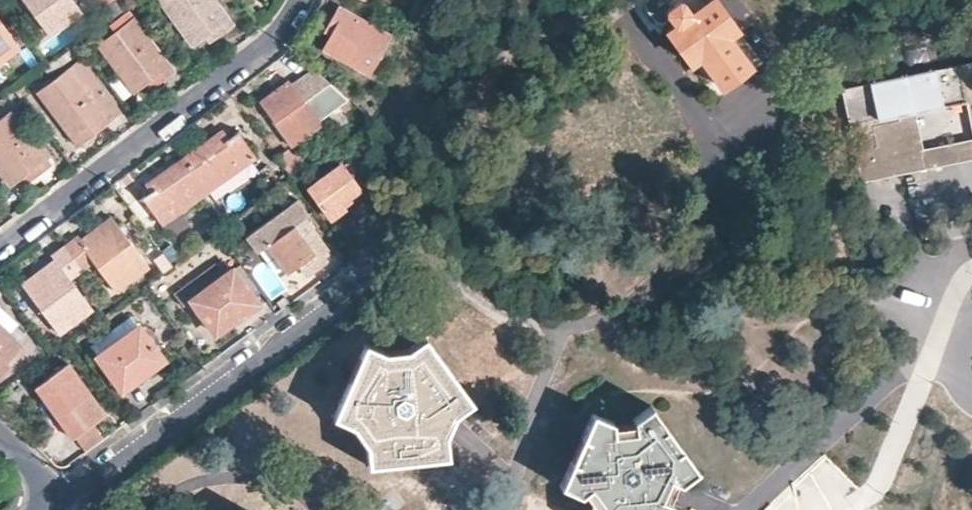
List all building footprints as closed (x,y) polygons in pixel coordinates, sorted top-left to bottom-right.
[(52,32),(83,9),(76,0),(28,0),(52,32)] [(133,4),(130,0),(120,0),(118,2),(116,0),(115,0),(99,11),(107,22),(133,4)] [(219,0),(165,0),(196,41),(210,32),(216,27),(221,33),(235,23),(219,0)] [(715,0),(647,0),(646,4),(656,18),(662,19),(670,14),(675,21),(668,27),(692,60),(700,55),(721,84),(751,63),(729,33),(736,27),(715,0)] [(369,72),(390,35),(339,7),(332,20),(338,24),(334,31),(325,46),(369,72)] [(119,33),(109,40),(102,45),(137,89),(152,78),(157,74),(162,80),(176,70),(130,11),(112,24),(119,33)] [(11,32),(0,17),(0,39),(11,32)] [(102,32),(109,40),(119,33),(112,24),(102,32)] [(63,63),(60,57),(50,64),(46,67),(50,72),(63,63)] [(845,86),(863,179),(971,156),(971,136),(923,146),(915,109),(971,97),(971,99),(971,58),(845,86)] [(121,110),(84,61),(42,93),(79,142),(100,127),(121,110)] [(320,119),(350,96),(315,65),(294,81),(291,77),(282,83),(262,99),(296,144),(323,122),(320,119)] [(13,112),(0,122),(0,167),(13,185),(29,172),(34,169),(39,175),(52,164),(13,112)] [(187,157),(210,188),(241,166),(248,161),(252,166),(259,160),(238,131),(231,135),(226,129),(214,137),(187,157)] [(297,176),(311,165),(299,149),(293,154),(289,148),(280,154),(297,176)] [(181,209),(210,188),(187,157),(154,180),(147,185),(151,192),(144,197),(162,222),(181,209)] [(349,196),(360,189),(343,165),(310,187),(332,218),(345,208),(341,202),(349,196)] [(241,166),(210,188),(216,197),(247,175),(241,166)] [(336,256),(306,216),(310,213),(300,199),(247,237),(258,251),(268,244),(289,272),(299,264),(305,260),(313,272),(336,256)] [(181,209),(162,222),(172,236),(191,222),(181,209)] [(65,245),(83,269),(96,260),(118,290),(150,265),(113,216),(96,229),(82,240),(78,235),(65,245)] [(157,251),(162,247),(149,230),(144,234),(157,251)] [(73,277),(83,269),(65,245),(55,252),(58,257),(35,275),(25,283),(60,333),(94,307),(73,277)] [(258,301),(225,258),(176,293),(185,304),(194,299),(218,331),(232,320),(245,310),(248,314),(258,307),(255,303),(258,301)] [(9,332),(17,325),(0,308),(0,322),(9,332)] [(165,358),(134,316),(94,345),(124,387),(140,376),(165,358)] [(25,348),(9,332),(0,322),(0,373),(25,348)] [(454,412),(472,399),(425,335),(408,346),(408,353),(386,355),(386,350),(368,343),(334,414),(353,423),(357,420),(369,437),(366,440),(369,462),(448,453),(445,431),(441,429),(450,410),(454,412)] [(106,412),(70,363),(38,385),(55,409),(74,435),(76,434),(94,420),(106,412)] [(699,467),(650,403),(633,414),(634,420),(610,422),(610,418),(589,411),(562,483),(581,493),(587,489),(599,505),(593,509),(675,509),(673,499),(668,497),(677,477),(683,480),(699,467)] [(107,438),(94,420),(76,434),(89,452),(98,445),(107,438)]
